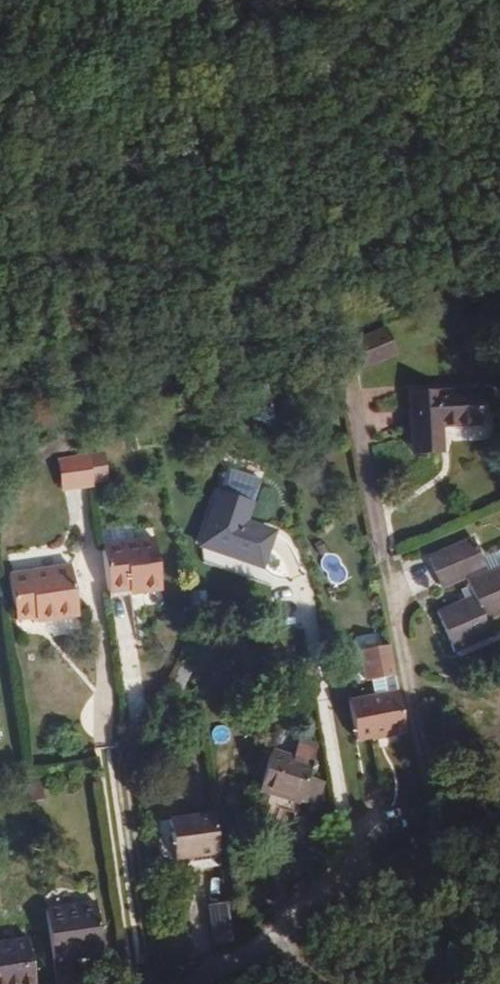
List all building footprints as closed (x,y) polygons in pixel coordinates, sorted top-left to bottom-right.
[(398,352),(387,326),(354,340),(365,366),(398,352)] [(485,424),(483,389),(413,392),(416,443),(446,442),(445,426),(485,424)] [(446,451),(446,442),(416,443),(416,453),(446,451)] [(106,452),(71,457),(76,487),(99,483),(98,477),(110,476),(106,452)] [(76,487),(71,457),(62,459),(66,488),(76,487)] [(262,561),(272,531),(249,522),(238,519),(245,500),(224,492),(205,542),(262,561)] [(249,522),(256,504),(245,500),(238,519),(249,522)] [(103,530),(100,531),(110,599),(115,598),(114,592),(128,590),(139,588),(141,594),(169,589),(162,540),(106,548),(103,530)] [(430,557),(444,587),(467,576),(477,597),(442,614),(458,649),(497,631),(490,616),(499,612),(499,568),(492,571),(475,537),(430,557)] [(80,612),(71,563),(11,574),(19,616),(36,613),(37,619),(80,612)] [(393,660),(390,645),(361,651),(368,681),(372,680),(396,675),(393,660)] [(400,691),(396,675),(372,680),(376,697),(400,691)] [(376,697),(351,702),(360,740),(408,729),(400,691),(376,697)] [(313,763),(319,746),(301,740),(295,757),(313,763)] [(313,807),(322,781),(309,776),(313,763),(295,757),(273,749),(260,789),(313,807)] [(219,851),(213,813),(170,820),(176,858),(219,851)] [(101,946),(93,900),(44,909),(53,955),(101,946)] [(234,941),(228,903),(212,905),(217,943),(234,941)] [(31,938),(0,943),(0,983),(39,983),(31,938)]
